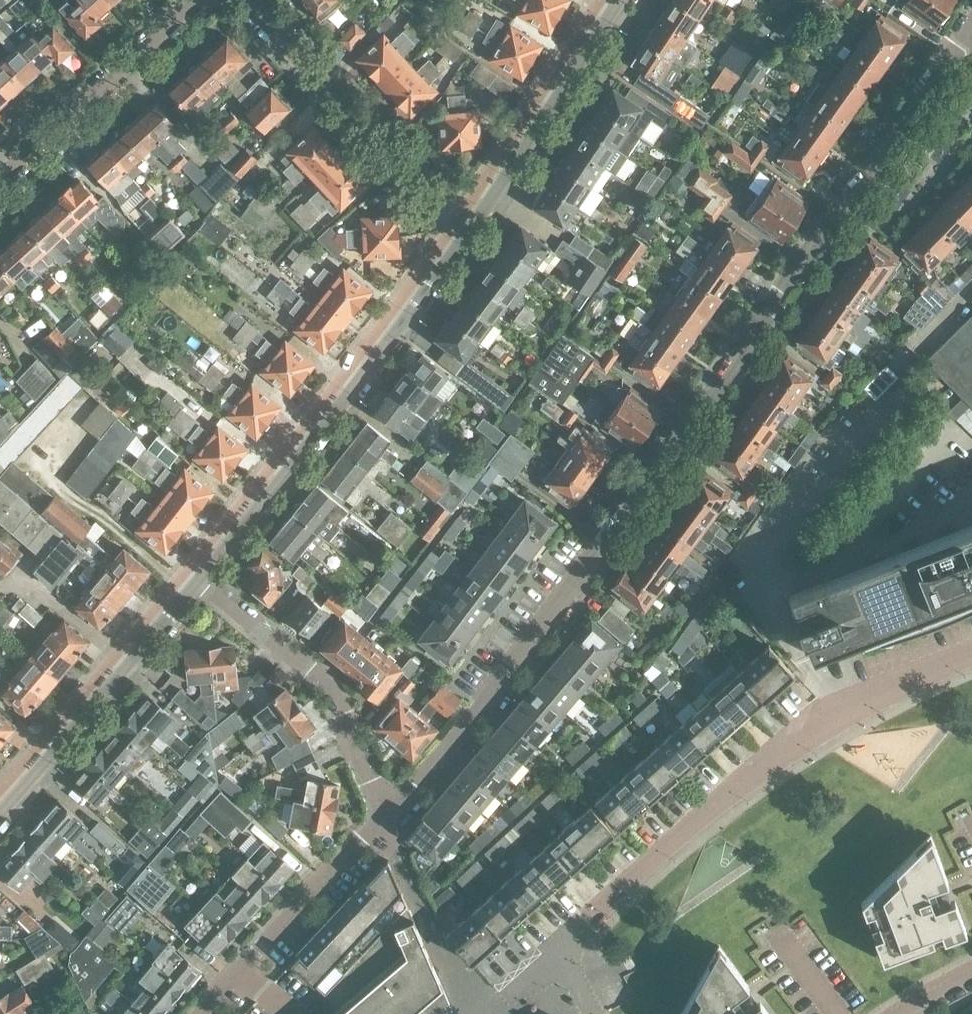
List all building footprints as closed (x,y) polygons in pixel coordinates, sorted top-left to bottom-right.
[(10,6),(17,14),(34,0),(17,0),(10,6)] [(81,0),(75,0),(69,5),(64,0),(53,0),(58,6),(57,7),(66,16),(67,16),(86,37),(102,23),(97,18),(81,0)] [(97,18),(112,5),(107,0),(81,0),(97,18)] [(339,0),(304,0),(313,10),(321,20),(341,3),(339,0)] [(341,3),(348,11),(354,6),(349,0),(339,0),(341,3)] [(558,15),(534,0),(517,0),(524,4),(519,13),(548,31),(558,15)] [(558,15),(567,0),(534,0),(558,15)] [(698,17),(673,0),(667,0),(662,7),(664,11),(658,21),(684,38),(698,17)] [(698,17),(710,0),(673,0),(698,17)] [(808,9),(827,21),(836,8),(824,0),(814,0),(808,9)] [(853,3),(860,8),(866,0),(855,0),(853,3)] [(947,10),(933,0),(897,0),(896,1),(930,25),(933,21),(937,24),(947,10)] [(947,10),(954,0),(933,0),(947,10)] [(726,6),(722,12),(732,19),(737,13),(726,6)] [(25,23),(33,32),(38,38),(55,57),(59,62),(63,58),(65,59),(70,54),(69,52),(74,48),(39,10),(25,23)] [(482,18),(469,11),(464,20),(477,28),(482,18)] [(874,25),(867,35),(895,54),(901,45),(900,44),(906,35),(903,33),(906,30),(879,11),(871,23),(874,25)] [(39,71),(55,57),(38,38),(33,32),(24,41),(0,14),(0,28),(39,71)] [(402,31),(407,37),(413,43),(432,25),(420,17),(414,14),(405,25),(406,26),(402,31)] [(389,15),(380,25),(386,31),(395,21),(389,15)] [(541,44),(496,17),(487,34),(532,60),(541,44)] [(464,20),(459,29),(472,37),(477,28),(464,20)] [(641,39),(681,65),(683,66),(696,46),(684,38),(658,21),(652,30),(647,29),(641,39)] [(349,50),(365,34),(356,24),(340,40),(349,50)] [(778,27),(771,37),(778,42),(785,32),(778,27)] [(3,60),(25,85),(39,71),(0,28),(0,41),(11,53),(3,60)] [(849,37),(838,29),(832,38),(843,45),(849,37)] [(821,30),(799,40),(814,50),(826,34),(821,30)] [(359,59),(371,72),(407,37),(402,31),(390,43),(384,36),(359,59)] [(445,34),(435,47),(444,54),(454,41),(445,34)] [(532,60),(487,34),(482,42),(496,50),(491,57),(522,76),(532,60)] [(859,40),(851,51),(881,71),(886,64),(887,64),(895,54),(867,35),(862,43),(859,40)] [(227,37),(214,50),(211,50),(206,54),(205,57),(204,58),(225,82),(240,68),(243,72),(252,63),(251,62),(227,37)] [(407,37),(371,72),(384,86),(408,62),(402,55),(414,43),(413,43),(407,37)] [(668,84),(681,65),(641,39),(634,49),(636,53),(630,63),(642,71),(634,83),(673,108),(682,94),(668,84)] [(454,41),(444,54),(454,61),(463,48),(454,41)] [(739,60),(741,57),(748,62),(752,55),(732,41),(726,51),(739,60)] [(881,71),(851,51),(843,45),(838,53),(848,60),(841,69),(870,90),(876,80),(875,79),(881,71)] [(186,75),(214,105),(232,89),(225,82),(204,58),(197,65),(194,65),(189,69),(189,72),(186,75)] [(384,86),(397,99),(434,65),(428,59),(416,70),(408,62),(384,86)] [(10,98),(25,85),(3,60),(0,63),(0,87),(10,98)] [(478,63),(470,74),(503,98),(511,87),(478,63)] [(766,71),(755,64),(745,77),(756,85),(766,71)] [(810,64),(805,71),(816,79),(821,71),(810,64)] [(440,71),(434,65),(397,99),(411,114),(435,91),(428,83),(440,71)] [(726,66),(712,85),(725,94),(739,74),(726,66)] [(833,75),(825,85),(855,107),(860,100),(862,101),(870,90),(841,69),(835,77),(833,75)] [(197,121),(214,105),(186,75),(181,80),(178,80),(173,84),(172,88),(169,90),(197,121)] [(260,78),(248,89),(238,98),(246,107),(268,86),(260,78)] [(752,89),(742,82),(730,100),(740,106),(752,89)] [(816,105),(844,126),(850,117),(849,115),(855,107),(825,85),(819,94),(822,97),(816,105)] [(10,98),(0,87),(0,107),(10,98)] [(601,107),(599,110),(640,138),(652,119),(664,127),(672,115),(631,88),(624,98),(612,90),(605,100),(604,100),(600,105),(601,107)] [(271,89),(247,112),(265,131),(290,108),(287,105),(289,103),(276,90),(274,92),(271,89)] [(465,94),(457,95),(462,146),(480,144),(476,110),(467,111),(465,94)] [(443,148),(462,146),(457,95),(448,96),(450,112),(439,113),(443,148)] [(797,119),(800,121),(830,143),(835,135),(836,136),(844,126),(816,105),(810,101),(797,119)] [(140,119),(174,158),(180,152),(185,148),(169,131),(176,125),(156,103),(153,107),(152,105),(144,112),(145,114),(140,119)] [(780,107),(775,114),(787,123),(792,116),(780,107)] [(584,126),(627,155),(628,156),(640,138),(599,110),(593,119),(588,120),(584,126)] [(226,117),(234,126),(241,119),(233,111),(226,117)] [(220,140),(226,133),(234,126),(226,117),(211,131),(220,140)] [(174,158),(140,119),(134,125),(130,124),(126,129),(126,132),(123,134),(142,156),(149,150),(156,157),(159,155),(167,164),(168,163),(177,172),(183,167),(181,165),(174,158)] [(797,133),(790,143),(818,162),(825,152),(824,151),(830,143),(800,121),(794,130),(797,133)] [(580,137),(574,146),(615,174),(627,155),(584,126),(579,132),(580,137)] [(314,128),(282,158),(288,165),(283,170),(289,176),(326,141),(314,128)] [(220,140),(211,148),(226,163),(241,150),(226,133),(220,140)] [(112,144),(107,150),(133,179),(134,179),(143,170),(136,162),(142,156),(123,134),(120,137),(117,137),(112,141),(112,144)] [(754,151),(760,155),(768,144),(762,139),(754,151)] [(326,141),(289,176),(295,182),(306,171),(314,179),(339,155),(326,141)] [(750,155),(732,141),(724,152),(749,171),(760,155),(754,151),(750,155)] [(785,150),(782,147),(773,159),(803,180),(809,172),(811,173),(818,162),(790,143),(785,150)] [(562,159),(558,165),(591,187),(597,192),(606,179),(621,189),(626,182),(615,174),(574,146),(566,158),(562,159)] [(248,148),(230,168),(240,178),(258,158),(248,148)] [(133,179),(107,150),(101,155),(99,153),(91,161),(92,162),(89,165),(97,173),(93,176),(106,191),(110,187),(117,195),(123,204),(141,187),(134,179),(133,179)] [(180,152),(174,158),(181,165),(187,159),(180,152)] [(321,186),(308,198),(315,204),(352,169),(339,155),(314,179),(321,186)] [(187,159),(181,165),(183,167),(185,170),(198,184),(207,176),(190,157),(187,159)] [(705,194),(724,208),(732,196),(714,183),(717,179),(686,157),(675,173),(690,183),(705,194)] [(207,176),(198,184),(204,190),(216,202),(239,179),(222,162),(207,176)] [(555,176),(548,186),(578,206),(591,187),(558,165),(554,171),(555,176)] [(657,177),(664,182),(673,170),(665,165),(657,177)] [(352,169),(315,204),(320,210),(324,206),(332,215),(366,183),(352,169)] [(960,188),(971,200),(971,172),(967,178),(966,182),(960,188)] [(657,177),(644,195),(651,200),(664,182),(657,177)] [(773,178),(759,196),(796,222),(805,208),(808,203),(773,178)] [(105,197),(100,202),(80,180),(73,187),(71,185),(60,196),(88,226),(98,216),(112,229),(113,230),(114,231),(116,231),(117,231),(119,231),(120,230),(121,230),(122,229),(123,228),(124,227),(124,225),(124,224),(124,223),(124,222),(123,221),(122,219),(124,218),(105,197)] [(148,181),(141,187),(149,196),(156,190),(148,181)] [(578,206),(548,186),(545,184),(533,203),(535,204),(534,206),(543,211),(570,229),(576,220),(579,223),(586,212),(578,206)] [(944,201),(970,226),(971,225),(971,200),(960,188),(954,194),(950,196),(944,201)] [(204,191),(196,198),(206,210),(215,203),(204,191)] [(258,193),(249,206),(268,219),(277,206),(258,193)] [(714,221),(724,208),(705,194),(697,206),(708,214),(707,215),(714,221)] [(45,213),(88,260),(94,254),(77,236),(88,226),(60,196),(51,205),(50,208),(45,213)] [(796,222),(759,196),(746,214),(781,240),(785,235),(786,236),(796,222)] [(657,197),(647,213),(655,218),(666,203),(657,197)] [(158,225),(167,216),(150,198),(141,206),(158,225)] [(222,199),(200,228),(220,244),(233,228),(224,221),(219,217),(229,204),(222,199)] [(301,201),(290,211),(299,219),(309,210),(303,204),(301,201)] [(936,212),(931,218),(959,244),(966,236),(963,233),(970,226),(944,201),(937,208),(936,212)] [(596,206),(591,214),(601,221),(607,213),(596,206)] [(309,210),(299,219),(306,227),(316,218),(309,210)] [(29,228),(48,249),(61,263),(72,253),(82,265),(88,260),(45,213),(39,218),(36,218),(31,223),(31,226),(29,228)] [(158,225),(148,234),(164,253),(185,235),(167,216),(158,225)] [(347,229),(347,238),(399,235),(398,217),(362,218),(363,228),(347,229)] [(920,226),(914,232),(941,257),(949,248),(952,251),(959,244),(931,218),(925,224),(920,226)] [(659,229),(645,219),(639,228),(653,237),(659,229)] [(728,221),(721,230),(725,233),(718,242),(747,263),(754,252),(753,251),(758,244),(756,242),(756,241),(728,221)] [(507,244),(536,266),(543,257),(548,261),(555,251),(521,226),(520,228),(518,226),(506,242),(507,244)] [(337,234),(330,227),(318,237),(336,257),(345,249),(334,238),(337,234)] [(17,238),(11,244),(38,272),(47,263),(40,256),(48,249),(29,228),(27,230),(23,230),(17,235),(17,238)] [(955,294),(951,291),(937,276),(933,265),(941,257),(914,232),(908,238),(907,242),(901,249),(916,263),(913,266),(925,279),(948,301),(955,294)] [(687,234),(681,243),(732,280),(738,272),(739,273),(747,263),(718,242),(711,252),(687,234)] [(347,238),(347,247),(364,246),(364,256),(399,254),(399,235),(347,238)] [(612,258),(592,245),(577,235),(570,244),(606,268),(612,258)] [(636,264),(649,246),(636,236),(622,255),(636,264)] [(581,289),(576,297),(573,301),(581,306),(588,294),(606,268),(570,244),(563,239),(555,251),(561,256),(563,253),(579,264),(568,281),(581,289)] [(861,249),(855,256),(889,280),(895,271),(894,268),(899,261),(870,240),(864,247),(861,249)] [(675,251),(686,258),(679,268),(689,276),(721,299),(728,289),(727,287),(732,280),(681,243),(675,251)] [(38,272),(11,244),(6,249),(3,249),(0,251),(0,264),(15,280),(22,288),(39,273),(38,272)] [(495,255),(490,261),(522,285),(536,266),(507,244),(499,255),(495,255)] [(298,252),(292,247),(286,254),(293,259),(298,252)] [(315,257),(305,249),(303,248),(296,256),(309,266),(315,257)] [(636,264),(622,255),(610,272),(623,282),(636,264)] [(302,274),(309,266),(296,256),(290,265),(302,274)] [(893,283),(889,280),(855,256),(851,263),(850,267),(845,275),(889,307),(894,300),(886,294),(893,283)] [(486,272),(479,282),(507,304),(522,285),(490,261),(485,268),(486,272)] [(15,280),(0,264),(0,294),(15,280)] [(323,266),(318,273),(359,305),(371,291),(343,269),(337,277),(323,266)] [(326,290),(319,298),(347,320),(359,305),(318,273),(312,279),(326,290)] [(867,302),(868,303),(875,308),(876,307),(885,313),(889,307),(845,275),(840,281),(836,283),(831,290),(861,311),(867,302)] [(47,281),(55,290),(61,284),(53,276),(47,281)] [(547,276),(542,283),(553,291),(558,284),(547,276)] [(689,276),(676,294),(707,315),(712,308),(714,309),(721,299),(689,276)] [(280,277),(273,286),(285,296),(295,303),(335,335),(347,320),(319,298),(313,306),(301,296),(301,295),(291,287),(292,287),(280,277)] [(936,313),(948,301),(925,279),(917,287),(923,293),(917,300),(936,313)] [(507,304),(479,282),(471,292),(466,292),(462,299),(492,323),(507,304)] [(616,291),(604,282),(598,291),(610,300),(611,298),(615,292),(616,291)] [(273,286),(266,295),(279,305),(285,296),(273,286)] [(110,290),(99,302),(111,314),(122,302),(110,290)] [(826,301),(821,308),(865,341),(870,334),(861,327),(868,317),(861,311),(831,290),(826,297),(826,301)] [(676,294),(671,302),(674,304),(667,314),(696,335),(703,325),(701,323),(707,315),(676,294)] [(458,309),(450,319),(484,345),(484,344),(479,340),(492,323),(462,299),(457,305),(458,309)] [(936,313),(917,300),(908,312),(926,325),(936,313)] [(296,329),(324,350),(335,335),(295,303),(290,310),(303,321),(296,329)] [(519,313),(529,321),(535,313),(525,306),(519,313)] [(635,307),(630,315),(640,322),(645,315),(635,307)] [(812,317),(807,324),(836,346),(842,338),(844,339),(845,338),(850,342),(851,340),(861,347),(865,341),(821,308),(816,315),(812,317)] [(17,309),(10,314),(18,323),(24,317),(17,309)] [(529,321),(519,313),(514,320),(531,333),(536,326),(529,321)] [(925,359),(971,405),(971,313),(925,359)] [(651,330),(681,351),(686,344),(689,345),(696,335),(667,314),(661,323),(658,321),(651,330)] [(641,349),(670,371),(678,360),(676,359),(681,351),(651,330),(640,322),(630,315),(624,322),(635,330),(634,331),(644,338),(638,347),(641,349)] [(436,338),(465,361),(469,364),(470,363),(484,345),(450,319),(449,321),(446,322),(443,327),(443,329),(436,338)] [(247,321),(240,329),(253,339),(259,331),(258,330),(247,321)] [(84,322),(67,338),(82,354),(83,355),(100,339),(99,338),(95,334),(84,322)] [(796,343),(826,365),(831,358),(838,363),(846,353),(836,346),(807,324),(802,332),(802,336),(796,343)] [(118,325),(104,341),(120,356),(134,340),(118,325)] [(32,346),(60,376),(66,370),(67,371),(77,360),(81,356),(82,354),(67,338),(55,326),(32,346)] [(240,329),(234,337),(247,347),(253,339),(240,329)] [(547,357),(579,380),(585,385),(593,391),(610,368),(602,362),(563,334),(547,357)] [(267,338),(261,345),(302,377),(313,363),(285,341),(280,348),(267,338)] [(497,343),(491,351),(510,364),(515,358),(508,352),(508,351),(497,343)] [(261,345),(256,353),(268,363),(262,370),(290,392),(302,377),(261,345)] [(170,352),(176,357),(174,359),(196,376),(199,379),(206,371),(180,351),(175,346),(170,352)] [(663,381),(670,371),(641,349),(634,359),(631,357),(619,352),(613,348),(604,359),(612,365),(621,372),(625,366),(655,388),(661,380),(663,381)] [(882,362),(888,356),(881,350),(875,357),(882,362)] [(77,360),(67,371),(84,386),(93,375),(114,396),(119,390),(83,355),(82,354),(81,356),(77,360)] [(423,356),(408,374),(434,394),(448,376),(423,356)] [(778,365),(773,373),(802,394),(808,385),(810,387),(816,378),(787,356),(782,364),(778,365)] [(11,374),(26,390),(34,399),(54,377),(36,357),(25,370),(20,365),(11,374)] [(579,380),(547,357),(530,381),(562,403),(579,380)] [(469,364),(465,361),(455,374),(504,411),(514,396),(470,363),(469,364)] [(213,362),(206,371),(218,381),(225,372),(213,362)] [(898,376),(886,365),(885,366),(864,388),(875,399),(898,376)] [(833,367),(828,374),(838,380),(842,374),(833,367)] [(60,376),(59,378),(76,394),(84,386),(67,371),(66,370),(60,376)] [(206,371),(199,379),(220,396),(221,395),(235,406),(229,413),(256,435),(268,420),(228,389),(218,381),(206,371)] [(434,394),(408,374),(406,372),(394,387),(397,389),(393,393),(424,418),(426,414),(423,412),(436,396),(434,394)] [(767,384),(762,391),(792,412),(797,404),(796,403),(802,394),(773,373),(767,380),(767,384)] [(828,374),(826,377),(821,383),(831,390),(838,380),(828,374)] [(51,386),(69,402),(76,394),(59,378),(51,386)] [(234,381),(228,389),(268,420),(280,406),(252,384),(246,391),(234,381)] [(51,386),(44,394),(62,409),(69,402),(51,386)] [(568,410),(567,412),(532,388),(525,398),(567,428),(576,416),(568,410)] [(611,403),(616,407),(648,430),(657,418),(658,418),(658,417),(658,416),(653,413),(657,408),(629,388),(622,388),(611,403)] [(173,409),(171,412),(235,463),(246,448),(218,426),(212,434),(198,423),(199,421),(193,417),(181,407),(184,402),(169,389),(161,399),(173,409)] [(34,399),(26,390),(20,396),(29,405),(34,399)] [(799,417),(792,412),(762,391),(757,398),(753,400),(748,407),(778,428),(784,419),(793,426),(799,417)] [(374,412),(397,429),(405,418),(414,424),(418,419),(421,421),(424,418),(393,393),(389,399),(387,397),(385,399),(380,400),(377,404),(376,409),(374,412)] [(44,394),(37,401),(55,417),(62,409),(44,394)] [(125,397),(116,406),(123,414),(132,404),(125,397)] [(962,397),(947,412),(955,420),(970,405),(962,397)] [(48,425),(55,417),(37,401),(30,409),(48,425)] [(971,405),(957,419),(971,434),(971,406),(971,405)] [(639,442),(648,430),(616,407),(603,426),(630,446),(634,440),(638,443),(639,443),(640,443),(640,442),(639,442)] [(772,435),(778,428),(748,407),(743,414),(743,418),(738,425),(775,452),(782,442),(772,435)] [(7,435),(9,432),(17,424),(20,421),(10,409),(3,416),(0,413),(0,428),(7,435)] [(30,409),(24,417),(41,432),(48,425),(30,409)] [(513,433),(517,427),(523,419),(511,410),(500,424),(500,425),(512,434),(513,433)] [(196,456),(223,478),(235,463),(171,412),(163,421),(167,424),(180,434),(186,439),(187,437),(202,448),(196,456)] [(115,416),(107,427),(127,444),(135,433),(115,416)] [(33,440),(41,432),(24,417),(20,421),(17,424),(33,440)] [(482,420),(477,426),(498,442),(505,432),(488,419),(482,420)] [(359,432),(355,436),(390,463),(396,455),(385,446),(390,440),(367,422),(366,423),(362,423),(358,428),(359,432)] [(33,440),(17,424),(9,432),(26,447),(33,440)] [(788,471),(792,464),(787,461),(775,452),(738,425),(733,432),(729,434),(724,441),(752,461),(759,452),(768,458),(769,457),(788,471)] [(812,441),(820,433),(813,426),(800,443),(807,448),(812,441)] [(101,436),(120,453),(127,444),(107,427),(101,436)] [(605,459),(611,451),(581,430),(568,448),(599,470),(607,460),(605,459)] [(9,432),(7,435),(2,440),(19,456),(26,447),(9,432)] [(536,452),(512,435),(490,461),(513,480),(536,452)] [(114,461),(120,453),(101,436),(94,444),(114,461)] [(378,469),(383,473),(390,463),(355,436),(352,441),(349,440),(343,446),(345,449),(344,450),(375,474),(378,469)] [(2,440),(0,443),(0,451),(12,463),(19,456),(2,440)] [(752,461),(724,441),(719,448),(718,452),(713,460),(744,481),(749,473),(746,471),(752,461)] [(794,466),(807,448),(800,443),(787,461),(792,464),(794,466)] [(108,469),(114,461),(94,444),(88,453),(108,469)] [(151,466),(160,473),(201,505),(212,491),(185,469),(179,477),(156,459),(158,457),(145,447),(138,456),(151,466)] [(592,480),(599,470),(568,448),(555,466),(585,487),(590,479),(592,480)] [(337,460),(333,464),(369,493),(384,506),(392,496),(370,479),(375,474),(344,450),(343,451),(340,450),(335,457),(337,460)] [(6,470),(12,463),(0,451),(0,465),(6,470)] [(108,469),(88,453),(81,462),(101,479),(108,469)] [(467,453),(449,475),(469,491),(487,468),(467,453)] [(151,466),(138,456),(131,465),(144,475),(151,466)] [(427,458),(411,479),(453,512),(469,491),(449,475),(427,458)] [(94,487),(101,479),(81,462),(74,471),(94,487)] [(369,493),(333,464),(330,468),(326,468),(321,475),(323,477),(322,478),(321,479),(355,505),(363,494),(366,497),(369,493)] [(542,484),(572,505),(578,497),(579,498),(586,488),(585,487),(555,466),(542,484)] [(86,498),(94,487),(74,471),(67,481),(83,495),(83,496),(86,498)] [(168,491),(162,499),(189,520),(201,505),(160,473),(154,480),(168,491)] [(689,489),(717,509),(723,500),(727,503),(733,494),(703,473),(698,480),(694,482),(689,489)] [(24,498),(37,482),(30,476),(17,492),(24,498)] [(32,505),(24,498),(17,492),(0,478),(0,522),(13,533),(35,507),(32,505)] [(122,478),(114,487),(127,497),(134,487),(122,478)] [(473,488),(480,494),(488,485),(480,478),(473,488)] [(127,497),(114,487),(106,480),(92,498),(111,514),(121,504),(127,497)] [(46,489),(37,482),(24,498),(32,505),(46,489)] [(763,503),(769,495),(751,482),(745,490),(763,503)] [(338,527),(340,525),(341,524),(339,522),(348,511),(317,485),(304,499),(338,527)] [(473,488),(465,497),(473,504),(480,494),(473,488)] [(54,496),(46,489),(32,505),(35,507),(41,512),(54,496)] [(710,519),(717,509),(689,489),(684,496),(684,500),(678,507),(714,533),(720,526),(710,519)] [(760,508),(760,506),(743,493),(736,503),(754,516),(760,508)] [(54,496),(41,512),(50,520),(65,532),(77,542),(91,526),(54,496)] [(177,536),(189,520),(162,499),(155,507),(143,498),(137,505),(177,536)] [(293,513),(325,539),(327,541),(338,527),(304,499),(301,503),(298,503),(292,510),(293,513)] [(542,540),(555,522),(526,500),(512,518),(542,540)] [(431,518),(440,524),(442,526),(453,512),(442,504),(431,518)] [(145,522),(138,529),(166,550),(177,536),(137,505),(132,512),(145,522)] [(50,520),(41,512),(35,507),(13,533),(28,546),(50,520)] [(664,522),(693,543),(699,534),(709,541),(709,540),(727,553),(732,546),(714,533),(678,507),(673,514),(669,515),(664,522)] [(393,511),(379,530),(399,546),(414,528),(393,511)] [(293,513),(283,525),(281,527),(320,558),(327,550),(320,544),(325,539),(293,513)] [(451,526),(459,532),(466,522),(458,516),(451,526)] [(428,539),(440,524),(431,518),(419,532),(428,539)] [(529,558),(542,540),(512,518),(499,535),(529,558)] [(62,535),(65,532),(50,520),(28,546),(43,558),(62,535)] [(659,534),(654,541),(684,563),(689,555),(686,553),(693,543),(664,522),(659,530),(659,534)] [(825,582),(824,582),(789,596),(795,612),(796,612),(801,625),(798,626),(804,640),(806,639),(813,657),(834,649),(862,638),(876,632),(878,636),(877,637),(876,638),(876,639),(876,640),(876,641),(876,642),(876,643),(877,643),(878,644),(880,644),(881,644),(898,639),(910,635),(922,631),(939,625),(956,618),(971,611),(971,525),(825,582)] [(451,526),(443,535),(451,541),(459,532),(451,526)] [(313,567),(320,558),(281,527),(270,540),(292,559),(297,554),(313,567)] [(86,533),(78,543),(104,566),(112,556),(86,533)] [(4,573),(6,571),(8,571),(12,566),(12,563),(21,553),(20,552),(19,553),(5,542),(6,541),(0,535),(0,570),(4,573)] [(70,541),(62,535),(43,558),(32,571),(52,587),(77,558),(87,565),(93,558),(84,550),(85,549),(79,545),(78,545),(72,540),(70,541)] [(529,558),(499,535),(486,552),(516,575),(529,558)] [(645,549),(639,556),(667,577),(674,568),(685,576),(686,574),(694,580),(699,573),(689,567),(684,563),(654,541),(649,548),(645,549)] [(255,572),(255,577),(290,574),(290,568),(282,569),(281,561),(264,547),(248,567),(255,572)] [(106,569),(131,590),(150,569),(134,556),(132,552),(128,551),(124,548),(106,569)] [(424,560),(432,566),(439,556),(432,550),(424,560)] [(503,592),(516,575),(486,552),(473,570),(503,592)] [(388,568),(390,569),(398,576),(407,564),(397,556),(388,568)] [(629,574),(655,595),(658,597),(664,589),(661,586),(667,577),(639,556),(634,564),(634,568),(629,574)] [(424,560),(417,569),(425,575),(432,566),(424,560)] [(131,590),(106,569),(98,561),(95,565),(97,567),(94,571),(95,573),(86,583),(91,587),(116,608),(131,590)] [(302,581),(308,574),(298,565),(292,573),(299,578),(302,581)] [(398,576),(390,569),(379,581),(378,583),(389,593),(401,578),(398,576)] [(473,570),(460,587),(490,609),(503,592),(473,570)] [(655,595),(629,574),(624,570),(614,584),(619,588),(615,592),(647,616),(653,608),(648,604),(655,595)] [(73,572),(65,582),(72,588),(80,578),(73,572)] [(290,574),(255,577),(256,582),(250,588),(270,605),(291,579),(290,574)] [(305,593),(309,587),(315,580),(308,574),(302,581),(299,578),(297,581),(298,587),(305,593)] [(389,593),(378,584),(370,593),(382,602),(389,593)] [(398,594),(406,600),(413,591),(405,584),(398,594)] [(116,608),(91,587),(75,606),(99,627),(107,618),(116,608)] [(460,587),(447,604),(477,627),(490,609),(460,587)] [(341,616),(347,608),(348,607),(332,593),(323,603),(330,608),(341,616)] [(379,606),(368,597),(364,594),(353,607),(369,619),(379,606)] [(398,594),(390,603),(398,609),(406,600),(398,594)] [(702,605),(712,612),(720,601),(710,594),(702,605)] [(289,618),(288,619),(309,637),(310,636),(309,635),(317,626),(318,626),(329,613),(308,596),(289,618)] [(11,606),(13,608),(33,625),(42,615),(26,602),(25,603),(19,597),(11,606)] [(676,609),(681,612),(687,616),(692,608),(683,602),(682,604),(680,603),(676,609)] [(676,609),(668,603),(662,610),(671,616),(681,612),(676,609)] [(0,608),(0,627),(1,628),(14,612),(4,604),(0,608)] [(464,644),(477,627),(447,604),(434,621),(464,644)] [(712,612),(702,605),(694,616),(704,623),(712,612)] [(623,640),(633,629),(609,609),(600,620),(623,640)] [(65,619),(49,637),(74,659),(82,650),(81,649),(89,640),(65,619)] [(326,644),(323,648),(343,665),(365,639),(344,622),(344,623),(340,619),(322,640),(326,644)] [(577,637),(605,661),(620,644),(592,620),(577,637)] [(434,621),(420,639),(450,662),(464,644),(434,621)] [(679,637),(689,644),(697,633),(687,626),(679,637)] [(58,678),(74,659),(49,637),(33,656),(58,678)] [(591,678),(605,661),(577,637),(563,653),(591,678)] [(679,637),(671,648),(681,655),(689,644),(679,637)] [(384,654),(365,639),(343,665),(360,679),(358,680),(360,681),(357,684),(358,685),(384,654)] [(251,675),(236,676),(233,646),(210,649),(213,691),(235,688),(236,693),(231,699),(239,706),(262,684),(254,676),(253,676),(251,675)] [(769,646),(754,659),(780,689),(788,682),(785,679),(793,672),(769,646)] [(12,671),(17,675),(42,696),(58,678),(33,656),(25,649),(15,662),(17,664),(12,671)] [(209,730),(217,726),(213,691),(210,649),(186,651),(189,681),(200,680),(201,693),(186,710),(209,730)] [(577,694),(591,678),(563,653),(549,670),(577,694)] [(670,660),(660,653),(652,664),(662,671),(670,660)] [(377,701),(402,671),(410,677),(421,664),(414,657),(403,670),(384,654),(358,685),(377,701)] [(754,659),(740,672),(763,698),(770,692),(773,695),(780,689),(754,659)] [(763,698),(740,672),(733,664),(718,677),(752,714),(759,707),(757,704),(763,698)] [(549,670),(535,686),(563,711),(577,694),(549,670)] [(669,679),(668,678),(662,671),(652,680),(659,689),(669,679)] [(11,681),(1,693),(25,714),(33,705),(34,706),(42,696),(17,675),(11,681)] [(417,684),(408,677),(393,694),(402,702),(417,684)] [(704,689),(711,697),(735,724),(742,718),(744,721),(752,714),(718,677),(704,689)] [(669,679),(659,689),(666,697),(676,688),(669,679)] [(444,686),(442,684),(428,700),(438,708),(447,716),(461,700),(444,686)] [(549,727),(563,711),(535,686),(521,703),(549,727)] [(260,738),(267,733),(300,709),(285,690),(253,714),(264,728),(256,734),(260,738)] [(640,691),(631,699),(637,706),(646,698),(640,691)] [(149,696),(133,714),(156,734),(165,742),(181,724),(149,696)] [(711,697),(697,710),(723,740),(731,733),(728,730),(735,724),(711,697)] [(654,699),(644,708),(652,717),(662,708),(654,699)] [(376,727),(395,743),(417,715),(416,715),(399,700),(376,727)] [(416,715),(417,715),(395,743),(412,757),(435,730),(426,723),(438,708),(428,700),(416,715)] [(507,719),(535,744),(549,727),(521,703),(507,719)] [(652,717),(644,708),(634,717),(642,726),(652,717)] [(209,730),(212,749),(246,722),(236,709),(217,726),(209,730)] [(300,709),(267,733),(274,743),(282,736),(289,745),(272,758),(278,769),(292,762),(313,753),(304,734),(314,727),(300,709)] [(723,740),(697,710),(683,723),(706,749),(713,744),(716,747),(723,740)] [(616,711),(607,719),(614,727),(623,719),(616,711)] [(7,736),(7,735),(15,726),(0,713),(0,745),(7,736)] [(119,730),(149,756),(156,748),(149,742),(156,734),(133,714),(119,730)] [(521,760),(535,744),(507,719),(493,736),(521,760)] [(614,727),(607,719),(598,727),(605,735),(614,727)] [(683,723),(668,736),(695,765),(702,759),(699,756),(706,749),(683,723)] [(625,725),(615,734),(623,743),(633,734),(625,725)] [(119,730),(104,747),(134,773),(145,760),(149,756),(119,730)] [(168,745),(201,773),(216,786),(218,783),(212,749),(209,730),(190,753),(174,739),(168,745)] [(615,734),(604,743),(612,752),(623,743),(615,734)] [(507,777),(521,760),(493,736),(479,753),(507,777)] [(687,772),(695,765),(668,736),(654,749),(677,775),(684,769),(687,772)] [(262,737),(250,747),(254,753),(267,743),(262,737)] [(575,748),(581,756),(590,748),(584,741),(575,748)] [(131,777),(134,773),(104,747),(89,765),(112,785),(124,771),(131,777)] [(575,748),(566,756),(572,764),(581,756),(575,748)] [(654,749),(639,762),(666,791),(673,785),(670,782),(677,775),(654,749)] [(596,751),(586,760),(594,769),(604,760),(596,751)] [(322,770),(313,753),(292,762),(301,780),(307,777),(322,770)] [(507,777),(479,753),(465,769),(493,793),(507,777)] [(576,769),(584,778),(594,769),(586,760),(576,769)] [(658,798),(666,791),(639,762),(625,775),(649,801),(655,795),(658,798)] [(89,765),(74,782),(96,803),(106,792),(118,802),(124,795),(112,785),(89,765)] [(479,810),(493,793),(465,769),(451,785),(479,810)] [(276,797),(294,800),(334,808),(339,785),(328,783),(322,770),(307,777),(309,779),(307,790),(278,785),(276,797)] [(551,770),(542,778),(549,786),(557,777),(551,770)] [(202,802),(216,786),(201,773),(187,789),(202,802)] [(625,775),(610,788),(637,817),(645,810),(642,807),(649,801),(625,775)] [(549,786),(542,778),(533,786),(540,794),(549,786)] [(561,782),(551,791),(559,800),(569,791),(561,782)] [(465,826),(479,810),(451,785),(437,802),(465,826)] [(637,817),(610,788),(595,801),(619,827),(627,821),(629,824),(637,817)] [(172,807),(173,808),(182,816),(197,799),(187,790),(172,807)] [(559,800),(551,791),(541,801),(549,809),(559,800)] [(252,822),(222,794),(220,792),(199,814),(226,838),(235,828),(241,833),(252,822)] [(89,827),(58,799),(45,814),(46,814),(42,818),(65,839),(77,850),(91,861),(97,854),(79,840),(89,827)] [(290,823),(300,825),(330,831),(334,808),(294,800),(290,823)] [(519,800),(510,808),(517,815),(526,807),(519,800)] [(451,843),(465,826),(437,802),(423,818),(451,843)] [(591,805),(577,818),(603,847),(610,841),(607,838),(615,831),(591,805)] [(155,814),(151,818),(167,833),(182,816),(173,808),(162,820),(155,814)] [(517,815),(510,808),(501,816),(508,823),(517,815)] [(533,808),(523,817),(531,826),(541,817),(533,808)] [(146,855),(167,833),(151,818),(150,819),(140,810),(132,820),(141,828),(129,841),(146,855)] [(209,823),(200,814),(185,832),(190,835),(195,840),(209,823)] [(265,824),(280,838),(289,829),(273,815),(265,824)] [(513,827),(521,835),(531,826),(523,817),(513,827)] [(42,818),(27,835),(50,856),(65,839),(42,818)] [(436,860),(451,843),(423,818),(408,835),(408,836),(419,845),(436,860)] [(577,818),(562,831),(586,857),(592,852),(595,855),(603,847),(577,818)] [(125,861),(134,851),(98,822),(90,831),(125,861)] [(487,829),(478,837),(485,845),(494,836),(487,829)] [(562,831),(548,844),(574,873),(581,867),(579,864),(586,857),(562,831)] [(505,834),(495,844),(503,852),(513,843),(505,834)] [(13,852),(43,877),(49,870),(57,876),(64,868),(57,861),(50,856),(27,835),(13,852)] [(948,881),(947,878),(931,835),(862,903),(883,961),(966,930),(954,898),(939,904),(932,887),(948,881)] [(166,844),(176,853),(177,853),(184,845),(174,836),(166,844)] [(485,845),(478,837),(469,845),(476,853),(485,845)] [(264,841),(248,857),(278,885),(293,868),(271,847),(264,841)] [(160,872),(176,853),(166,844),(149,863),(160,872)] [(503,852),(495,844),(485,853),(493,862),(503,852)] [(548,844),(534,856),(557,883),(564,877),(566,880),(574,873),(548,844)] [(43,877),(13,852),(0,866),(0,872),(16,885),(21,890),(34,876),(39,881),(43,877)] [(534,856),(519,869),(546,898),(553,892),(550,889),(557,883),(534,856)] [(248,857),(232,874),(262,902),(278,885),(248,857)] [(318,987),(367,935),(404,896),(388,859),(291,962),(318,987)] [(477,860),(467,870),(475,878),(485,869),(477,860)] [(149,863),(127,889),(153,912),(176,885),(160,872),(149,863)] [(546,898),(519,869),(505,882),(529,908),(535,903),(538,906),(546,898)] [(457,879),(465,888),(475,878),(467,870),(457,879)] [(248,917),(262,902),(232,874),(217,889),(248,917)] [(434,878),(426,885),(431,895),(441,885),(434,878)] [(505,882),(491,895),(517,924),(524,918),(521,915),(529,908),(505,882)] [(98,897),(98,898),(110,908),(121,895),(113,888),(111,890),(107,886),(98,897)] [(449,886),(439,896),(447,905),(457,895),(449,886)] [(217,889),(202,906),(232,934),(248,917),(217,889)] [(127,895),(105,920),(123,936),(145,910),(127,895)] [(491,895),(476,908),(499,935),(506,928),(509,931),(517,924),(491,895)] [(401,1013),(440,1013),(453,1010),(443,987),(404,896),(367,935),(401,1013)] [(447,905),(439,896),(433,901),(438,912),(447,905)] [(110,908),(98,898),(90,907),(95,911),(89,918),(95,924),(110,908)] [(186,924),(193,931),(216,952),(232,934),(202,906),(198,910),(186,924)] [(476,908),(462,921),(488,950),(496,944),(493,941),(499,935),(476,908)] [(17,918),(32,932),(43,926),(25,909),(17,918)] [(12,939),(12,925),(0,925),(0,918),(0,939),(12,939)] [(462,921),(446,934),(470,961),(478,954),(480,957),(488,950),(462,921)] [(43,926),(32,932),(24,938),(36,957),(43,953),(59,943),(61,942),(58,940),(43,926)] [(81,941),(67,929),(58,940),(61,942),(72,952),(81,941)] [(115,967),(120,961),(88,934),(81,941),(72,952),(74,964),(87,999),(95,990),(115,967)] [(367,935),(318,987),(342,1010),(337,1013),(401,1013),(367,935)] [(153,960),(186,988),(201,971),(169,942),(166,945),(164,943),(153,955),(156,957),(153,960)] [(59,943),(43,953),(36,957),(16,969),(24,983),(51,966),(46,958),(62,948),(59,943)] [(747,983),(719,945),(681,1013),(770,1013),(760,1000),(747,1010),(735,995),(749,985),(747,983)] [(153,960),(138,978),(139,979),(171,1005),(186,988),(153,960)] [(115,967),(123,975),(128,969),(120,961),(115,967)] [(139,979),(136,982),(144,988),(132,1003),(146,1013),(163,1013),(171,1005),(139,979)] [(34,1005),(22,986),(13,991),(12,990),(0,998),(0,1013),(19,1013),(34,1005)] [(99,998),(95,990),(87,999),(90,1009),(99,998)] [(122,1013),(146,1013),(132,1003),(122,1013)] [(34,1005),(19,1013),(28,1013),(36,1008),(34,1005)]
